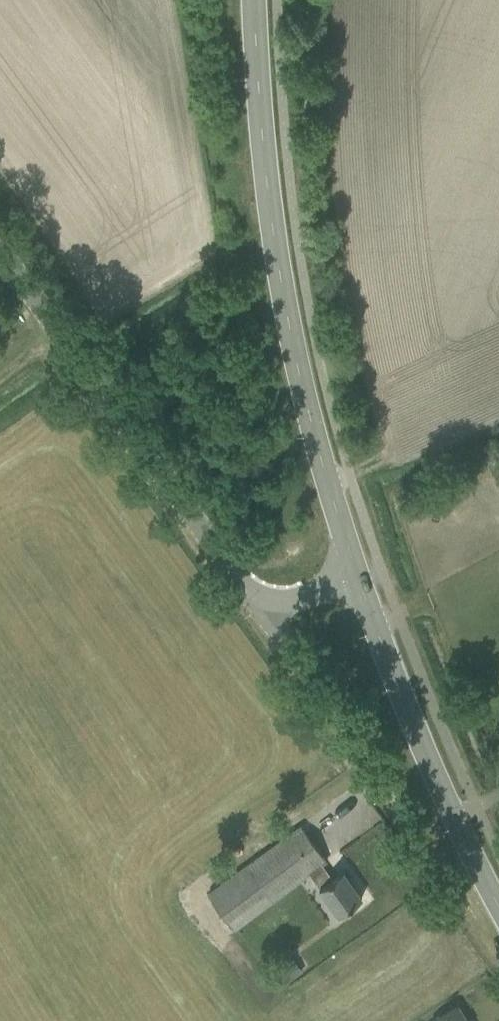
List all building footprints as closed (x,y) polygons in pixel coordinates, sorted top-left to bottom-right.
[(208,894),(233,928),(309,873),(320,888),(319,888),(339,915),(362,898),(343,871),(333,878),(322,864),(327,860),(302,826),(208,894)] [(287,964),(275,973),(283,985),(296,975),(287,964)] [(458,1006),(434,1020),(467,1020),(458,1006)]
